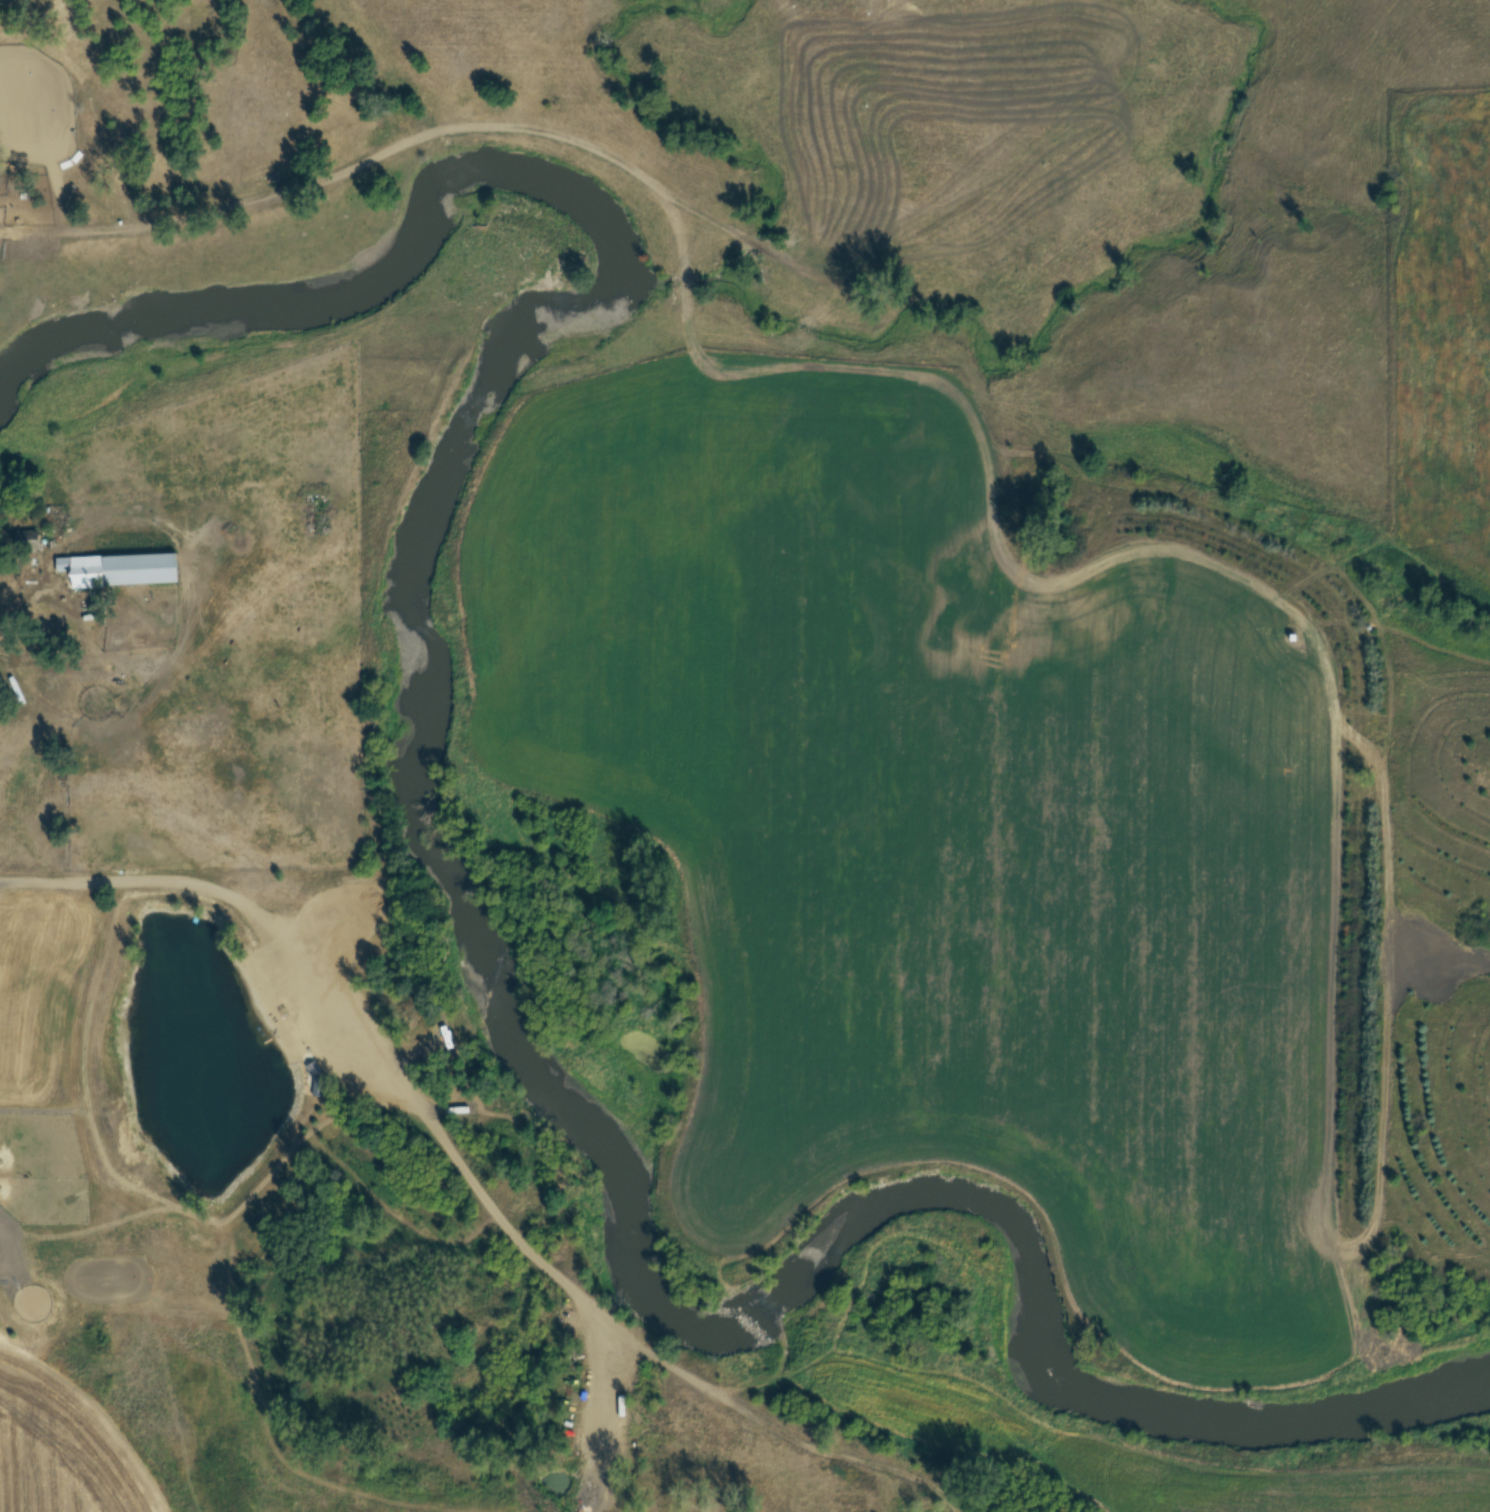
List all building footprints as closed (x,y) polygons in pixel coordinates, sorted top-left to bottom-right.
[(42,530),(17,531),(18,548),(42,547),(42,530)] [(182,584),(181,554),(56,558),(56,572),(71,571),(72,587),(182,584)]
